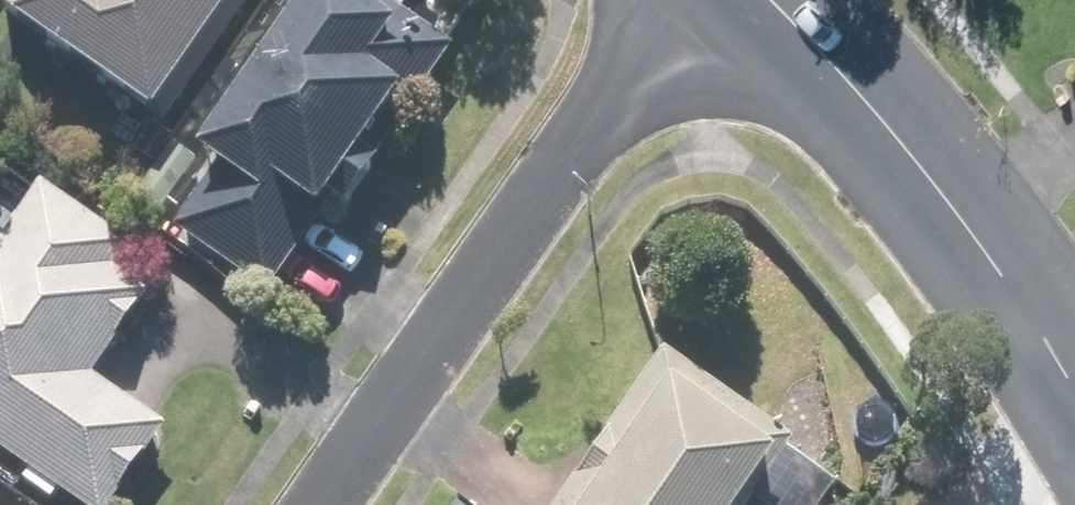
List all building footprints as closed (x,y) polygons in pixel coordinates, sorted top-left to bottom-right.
[(0,2),(0,17),(147,121),(232,0),(1,0),(0,2)] [(191,156),(214,173),(171,230),(266,300),(339,201),(348,207),(370,178),(354,166),(397,108),(406,115),(454,49),(403,12),(412,0),(306,0),(191,156)] [(60,504),(119,504),(169,437),(89,378),(145,303),(111,279),(132,251),(40,184),(0,238),(0,461),(60,504)] [(656,354),(556,504),(741,504),(784,439),(656,354)]
